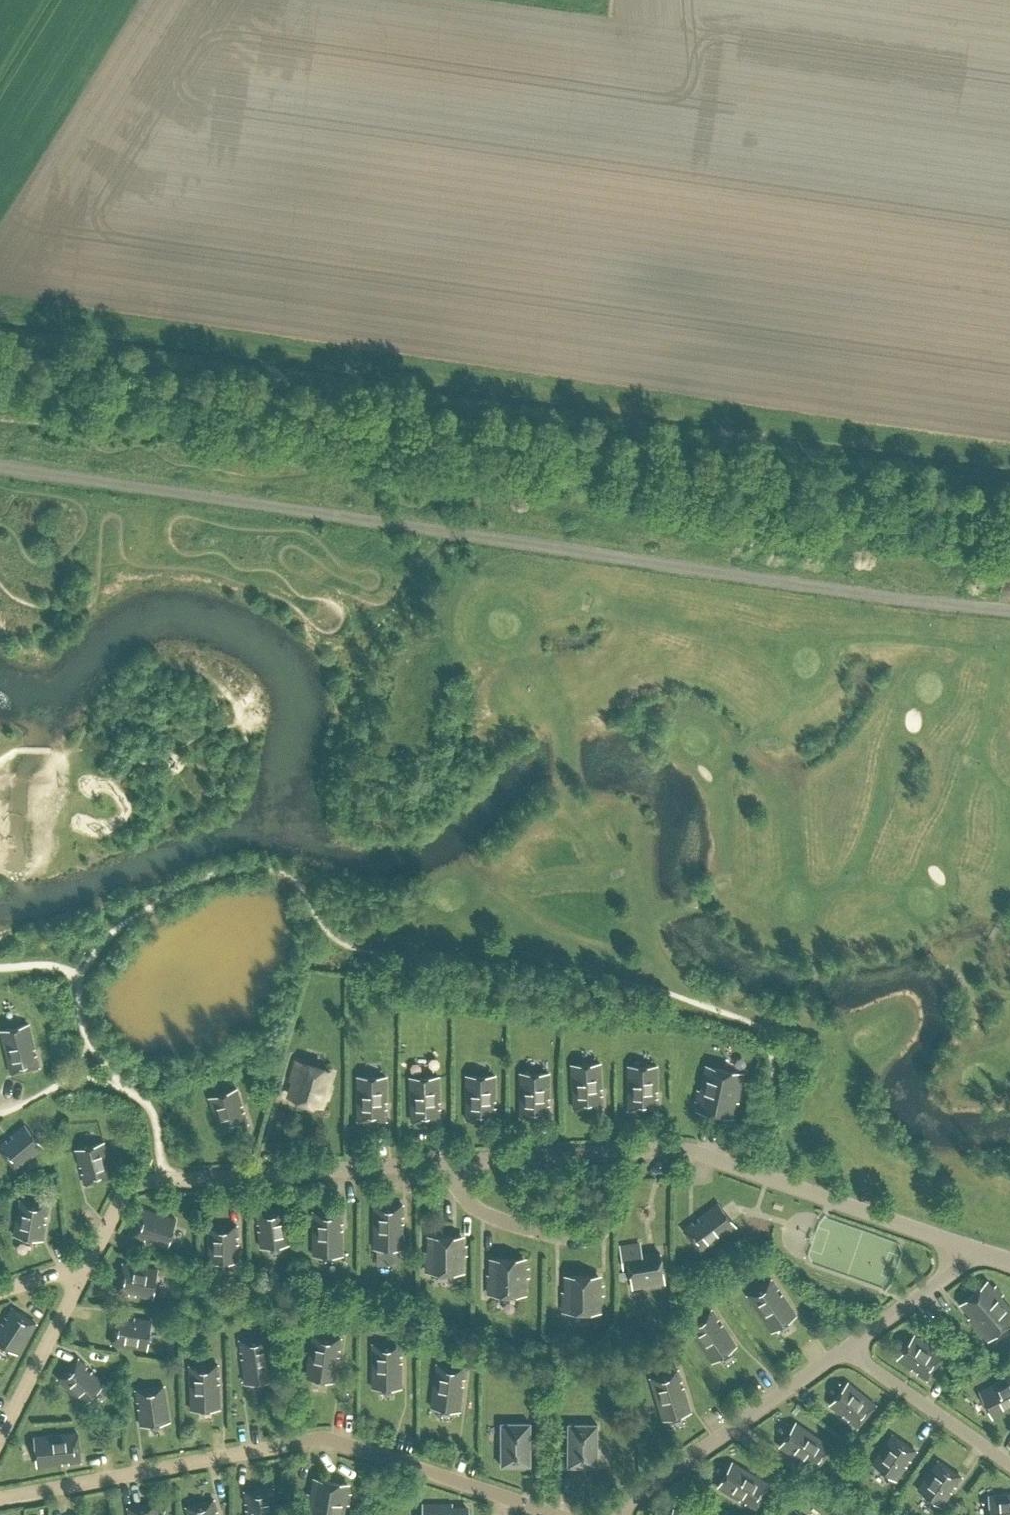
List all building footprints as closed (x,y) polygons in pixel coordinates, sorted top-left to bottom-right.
[(914,737),(922,729),(913,718),(904,725),(914,737)] [(1,1030),(11,1071),(39,1065),(36,1054),(34,1054),(32,1048),(35,1047),(29,1023),(1,1030)] [(285,1096),(295,1099),(295,1100),(315,1106),(315,1104),(324,1107),(327,1098),(330,1098),(333,1087),(331,1086),(336,1070),(326,1067),(326,1065),(306,1059),(306,1061),(294,1057),(288,1079),(290,1080),(285,1096)] [(573,1107),(602,1106),(602,1095),(600,1095),(599,1089),(602,1088),(601,1063),(572,1064),(573,1107)] [(655,1091),(658,1091),(658,1066),(628,1066),(628,1109),(658,1109),(658,1098),(655,1098),(655,1091)] [(737,1091),(739,1082),(741,1073),(738,1073),(706,1066),(703,1082),(700,1081),(694,1108),(729,1116),(734,1091),(737,1091)] [(520,1116),(550,1116),(550,1105),(547,1105),(547,1098),(550,1098),(550,1073),(520,1073),(520,1116)] [(385,1108),(385,1101),(387,1101),(387,1076),(358,1076),(358,1119),(387,1119),(387,1108),(385,1108)] [(467,1076),(467,1119),(496,1119),(496,1108),(494,1108),(494,1101),(496,1101),(496,1076),(467,1076)] [(441,1108),(438,1108),(438,1102),(440,1102),(440,1077),(411,1077),(411,1120),(441,1120),(441,1108)] [(208,1096),(219,1131),(248,1122),(237,1087),(208,1096)] [(0,1144),(0,1148),(17,1168),(35,1152),(34,1151),(42,1144),(25,1123),(12,1134),(13,1136),(8,1141),(7,1139),(0,1144)] [(71,1146),(81,1188),(118,1178),(108,1137),(71,1146)] [(14,1233),(43,1238),(45,1221),(43,1221),(44,1214),(47,1215),(48,1204),(20,1199),(14,1233)] [(372,1242),(401,1247),(405,1223),(401,1223),(402,1216),(406,1217),(408,1206),(379,1201),(372,1242)] [(737,1227),(720,1203),(701,1217),(703,1220),(697,1224),(695,1221),(686,1228),(704,1251),(737,1227)] [(132,1236),(168,1247),(177,1218),(142,1207),(132,1236)] [(256,1211),(261,1248),(290,1244),(286,1208),(256,1211)] [(339,1223),(343,1223),(343,1212),(314,1211),(313,1252),(342,1253),(343,1229),(339,1229),(339,1223)] [(207,1225),(208,1262),(239,1261),(239,1225),(207,1225)] [(424,1251),(424,1271),(464,1271),(464,1254),(468,1254),(467,1244),(464,1244),(464,1234),(427,1234),(427,1251),(424,1251)] [(641,1253),(640,1243),(621,1246),(624,1266),(630,1265),(633,1285),(664,1280),(659,1251),(641,1253)] [(113,1294),(156,1301),(162,1264),(119,1256),(113,1294)] [(523,1266),(523,1257),(492,1257),(492,1274),(488,1274),(489,1292),(523,1292),(523,1276),(527,1276),(527,1266),(523,1266)] [(602,1293),(602,1284),(598,1284),(598,1275),(567,1275),(567,1291),(563,1291),(563,1309),(567,1310),(598,1310),(598,1293),(602,1293)] [(773,1332),(797,1316),(784,1296),(781,1298),(777,1292),(780,1290),(774,1281),(750,1297),(773,1332)] [(988,1283),(964,1304),(975,1317),(972,1319),(990,1340),(1009,1322),(1009,1307),(1001,1297),(1003,1295),(997,1288),(994,1290),(988,1283)] [(12,1306),(6,1316),(8,1317),(5,1323),(2,1321),(0,1325),(0,1340),(18,1351),(36,1322),(12,1306)] [(113,1310),(107,1347),(150,1354),(156,1316),(113,1310)] [(715,1322),(718,1320),(711,1310),(687,1326),(710,1361),(734,1345),(721,1325),(718,1327),(715,1322)] [(307,1375),(336,1380),(340,1356),(336,1355),(337,1349),(341,1350),(342,1339),(314,1334),(307,1375)] [(242,1357),(245,1382),(274,1378),(268,1335),(239,1339),(241,1350),(244,1350),(245,1356),(242,1357)] [(915,1335),(898,1359),(912,1368),(913,1367),(918,1370),(917,1372),(926,1379),(943,1355),(915,1335)] [(374,1386),(403,1386),(403,1362),(399,1362),(399,1355),(403,1355),(403,1344),(374,1344),(374,1386)] [(87,1365),(79,1357),(58,1378),(83,1402),(104,1382),(92,1370),(90,1372),(85,1367),(87,1365)] [(189,1365),(191,1408),(220,1407),(219,1382),(216,1382),(216,1375),(219,1375),(218,1364),(189,1365)] [(461,1410),(465,1386),(461,1385),(462,1379),(466,1379),(467,1368),(438,1364),(432,1405),(461,1410)] [(682,1387),(679,1388),(677,1382),(680,1381),(677,1370),(649,1379),(661,1418),(689,1410),(682,1387)] [(995,1418),(1009,1411),(1009,1379),(983,1392),(995,1418)] [(850,1383),(832,1406),(845,1416),(847,1415),(852,1419),(850,1420),(859,1427),(877,1405),(850,1383)] [(138,1407),(141,1424),(170,1419),(164,1385),(136,1389),(137,1400),(140,1400),(141,1406),(138,1407)] [(501,1463),(530,1463),(530,1421),(501,1421),(501,1463)] [(597,1465),(597,1423),(568,1422),(568,1465),(597,1465)] [(798,1422),(782,1447),(803,1461),(804,1459),(809,1462),(808,1464),(817,1471),(834,1446),(798,1422)] [(77,1431),(35,1436),(38,1465),(62,1462),(62,1459),(69,1459),(69,1461),(80,1460),(77,1431)] [(873,1463),(896,1480),(906,1466),(905,1465),(908,1460),(910,1461),(917,1452),(893,1435),(873,1463)] [(961,1476),(937,1460),(917,1489),(942,1505),(951,1491),(949,1490),(953,1484),(955,1486),(961,1476)] [(734,1461),(720,1486),(741,1499),(742,1497),(748,1500),(747,1502),(757,1508),(771,1483),(734,1461)] [(348,1483),(315,1477),(313,1494),(309,1493),(306,1514),(342,1514),(345,1501),(347,1502),(349,1493),(346,1492),(348,1483)] [(249,1507),(246,1507),(247,1514),(276,1514),(273,1487),(244,1490),(245,1501),(248,1500),(249,1507)] [(989,1494),(990,1514),(1009,1514),(1009,1493),(989,1494)] [(186,1506),(188,1514),(216,1514),(214,1510),(217,1509),(214,1499),(186,1506)] [(128,1507),(129,1514),(158,1514),(156,1503),(128,1507)] [(423,1503),(423,1514),(467,1514),(467,1507),(451,1507),(451,1504),(423,1503)]
